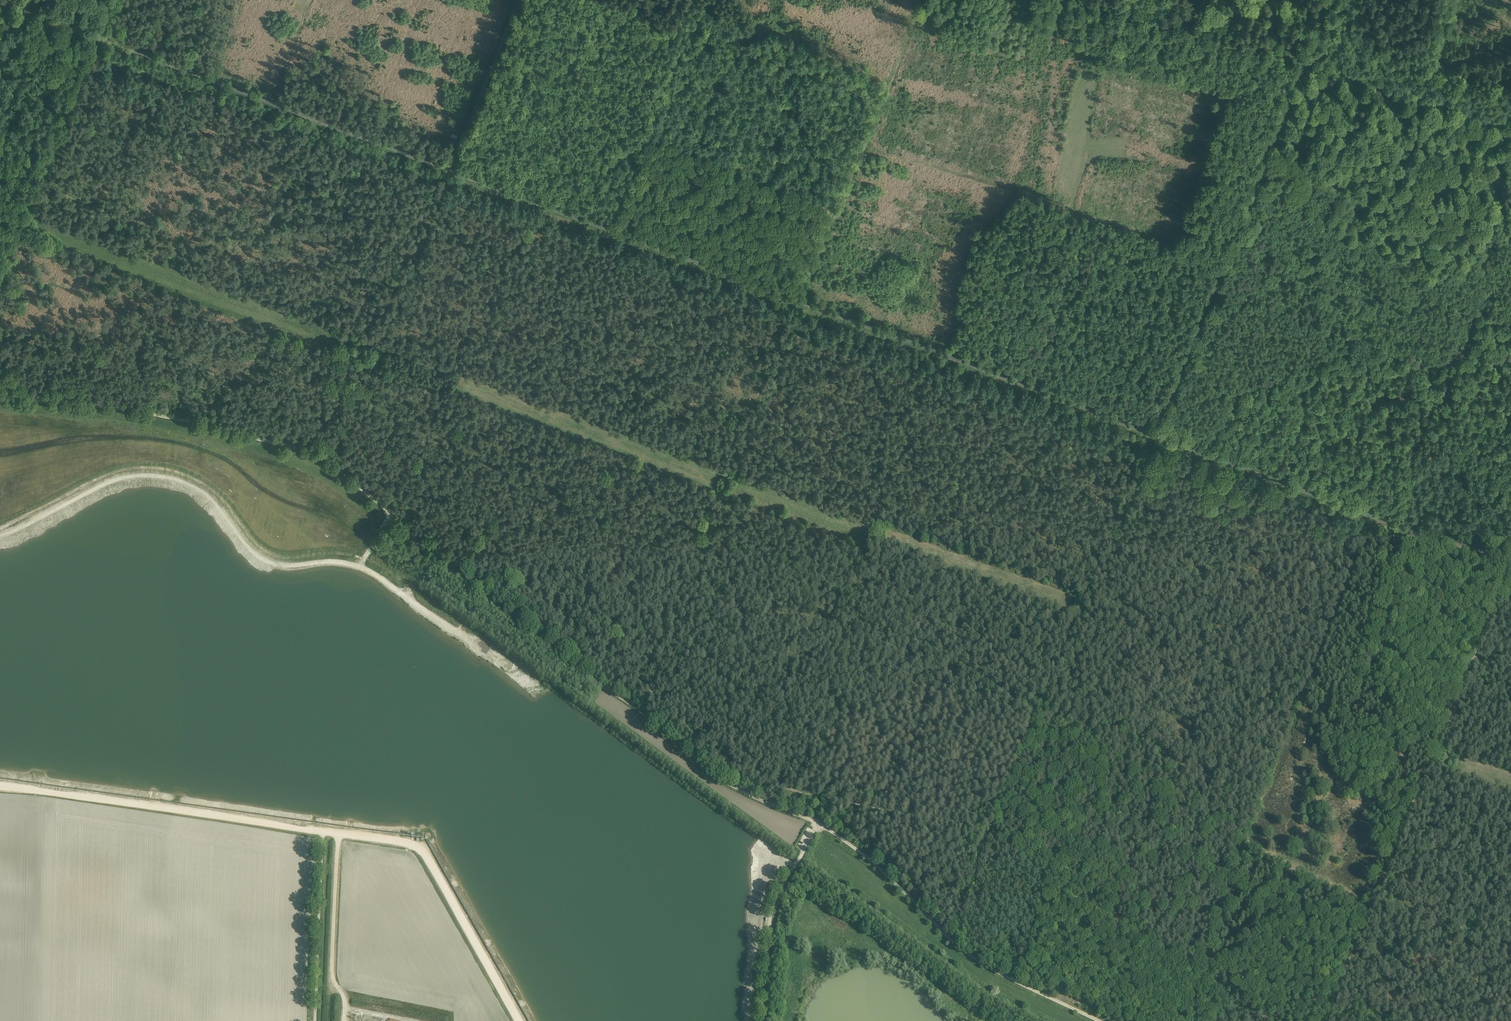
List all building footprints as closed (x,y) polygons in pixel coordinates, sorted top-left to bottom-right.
[(449,141),(440,137),(437,143),(447,147),(449,141)]
